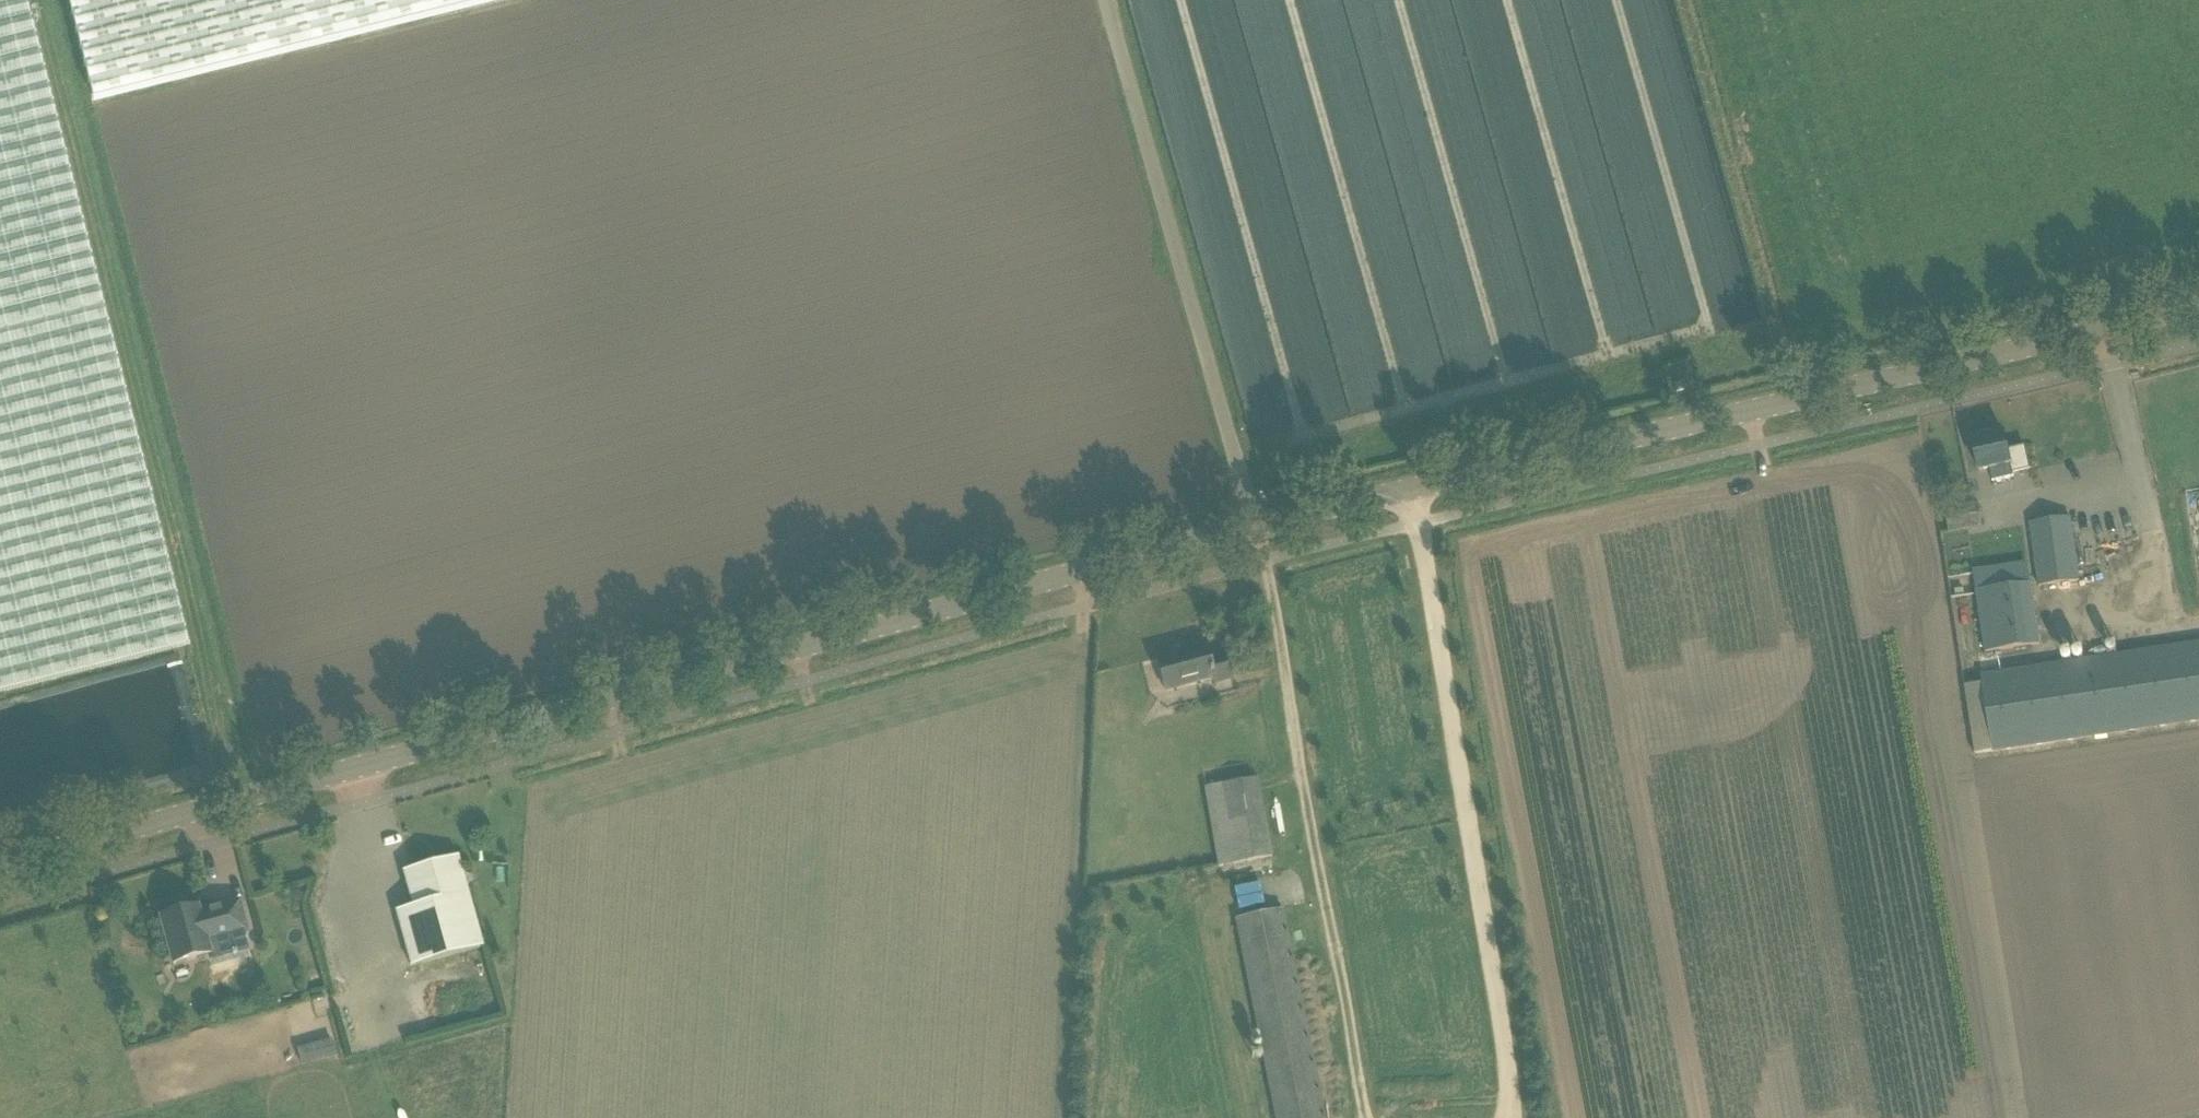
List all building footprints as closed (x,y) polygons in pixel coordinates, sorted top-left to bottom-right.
[(104,307),(26,0),(0,0),(0,689),(188,642),(104,307)] [(93,102),(503,0),(69,0),(93,102)] [(2014,474),(2031,470),(2026,447),(2008,451),(2005,435),(1973,442),(1980,474),(1990,471),(1993,482),(2014,477),(2014,474)] [(2029,523),(2039,587),(2081,581),(2071,516),(2029,523)] [(1996,651),(2025,647),(2042,643),(2032,582),(1975,592),(1985,653),(1996,651)] [(1214,684),(1232,679),(1227,656),(1210,660),(1205,642),(1181,648),(1182,653),(1157,659),(1165,692),(1213,679),(1214,684)] [(2002,671),(1981,674),(1994,752),(2198,722),(2198,642),(2002,671)] [(1258,779),(1236,783),(1203,788),(1217,868),(1272,858),(1258,779)] [(411,967),(483,947),(458,857),(404,872),(413,908),(396,912),(411,967)] [(211,946),(248,936),(239,902),(185,917),(184,912),(161,918),(174,965),(213,954),(211,946)] [(1283,910),(1235,919),(1276,1117),(1325,1117),(1283,910)] [(303,1066),(339,1055),(334,1037),(298,1048),(303,1066)]
